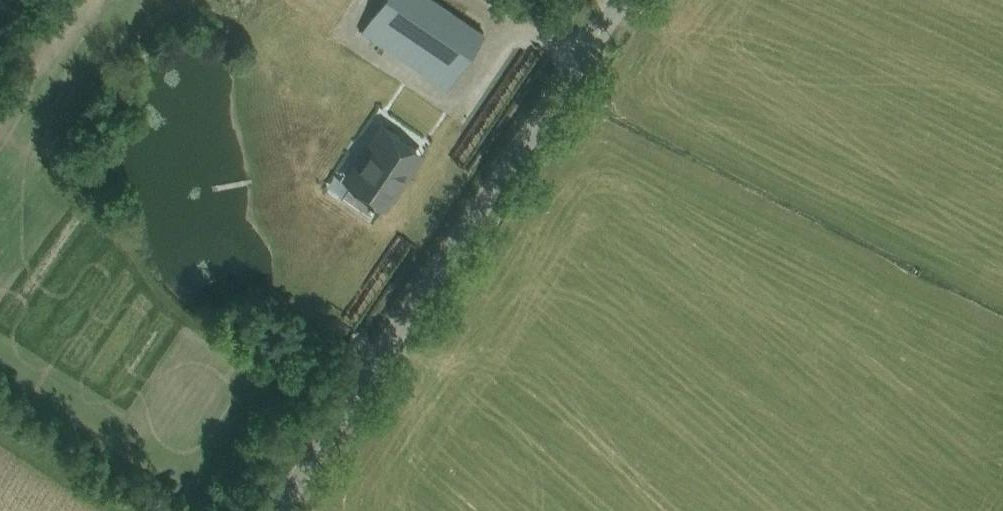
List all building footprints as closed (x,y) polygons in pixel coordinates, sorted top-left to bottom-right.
[(438,0),(384,0),(363,31),(430,77),(447,88),(485,32),(468,20),(438,0)] [(351,183),(342,196),(369,214),(378,201),(386,207),(399,189),(394,185),(418,149),(401,138),(379,123),(364,146),(370,150),(349,181),(351,183)]
